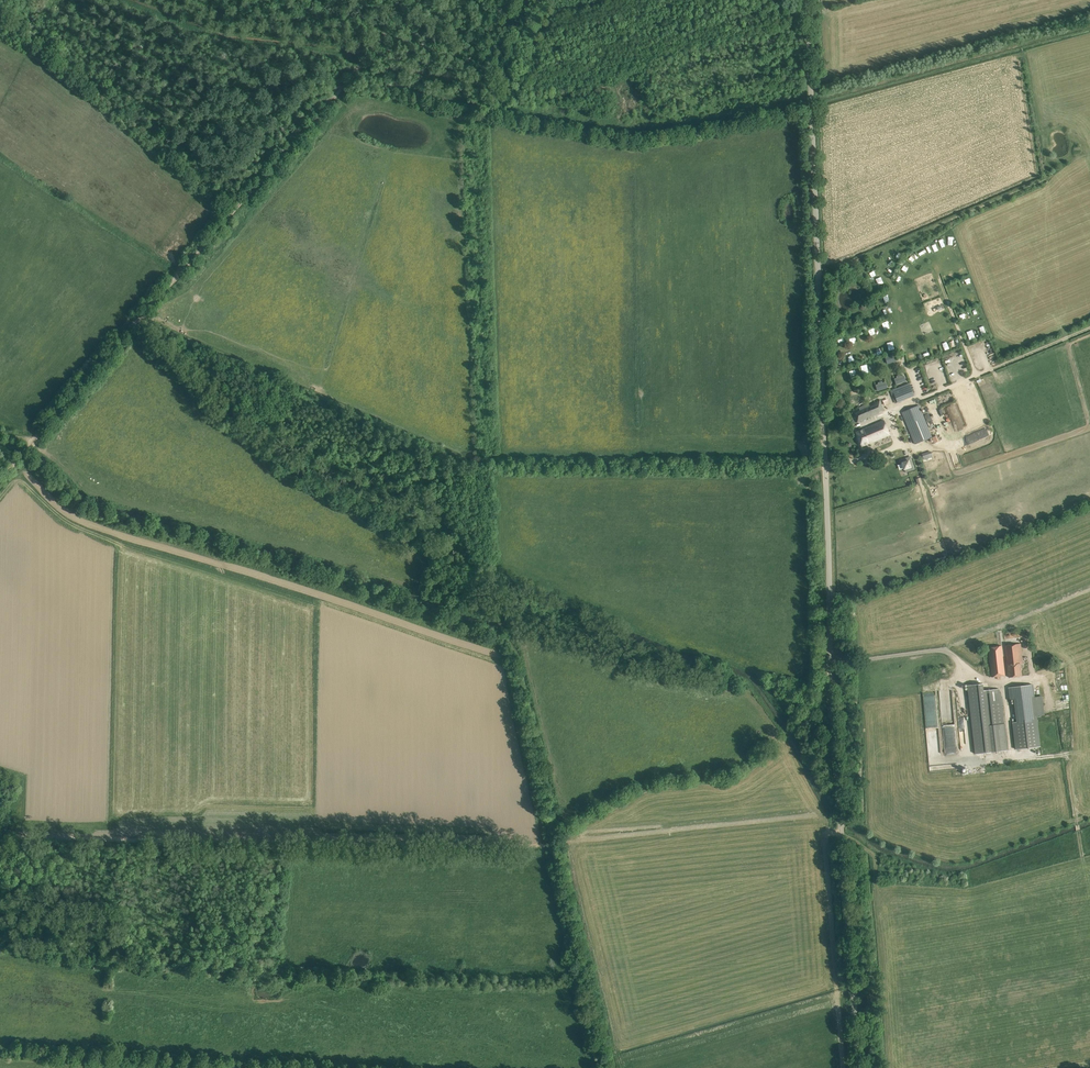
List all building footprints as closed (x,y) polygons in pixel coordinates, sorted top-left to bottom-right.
[(898,276),(895,281),(903,285),(906,280),(898,276)] [(885,302),(891,300),(888,292),(882,295),(885,302)] [(937,311),(935,307),(939,305),(938,303),(942,301),(940,297),(923,304),(928,315),(937,311)] [(981,335),(986,333),(982,325),(978,327),(981,335)] [(873,337),(877,335),(874,327),(869,329),(873,337)] [(970,331),(965,333),(968,341),(973,339),(970,331)] [(894,354),(885,357),(887,364),(896,361),(894,354)] [(903,375),(893,377),(894,385),(905,383),(903,375)] [(887,388),(885,381),(875,384),(876,391),(887,388)] [(894,402),(913,397),(909,384),(890,390),(894,402)] [(938,407),(935,398),(926,401),(930,410),(938,407)] [(857,423),(862,420),(879,412),(884,410),(880,401),(865,407),(864,408),(860,410),(860,409),(858,410),(853,412),(857,423)] [(940,410),(942,415),(947,413),(953,427),(962,423),(953,402),(944,406),(945,408),(940,410)] [(915,444),(931,437),(920,409),(903,416),(915,444)] [(862,446),(867,444),(890,435),(884,420),(856,432),(862,446)] [(915,470),(913,459),(910,460),(909,458),(903,459),(905,472),(915,470)] [(1023,663),(1022,652),(1021,643),(1005,645),(1009,677),(1022,676),(1020,663),(1023,663)] [(992,677),(1005,675),(1001,646),(988,647),(992,677)] [(983,683),(967,685),(975,753),(1008,750),(1005,723),(1004,723),(1001,693),(1000,693),(999,688),(984,690),(983,683)] [(1030,697),(1029,690),(1029,685),(1007,687),(1007,693),(1008,699),(1014,699),(1016,721),(1012,722),(1016,749),(1041,746),(1035,696),(1030,697)]
